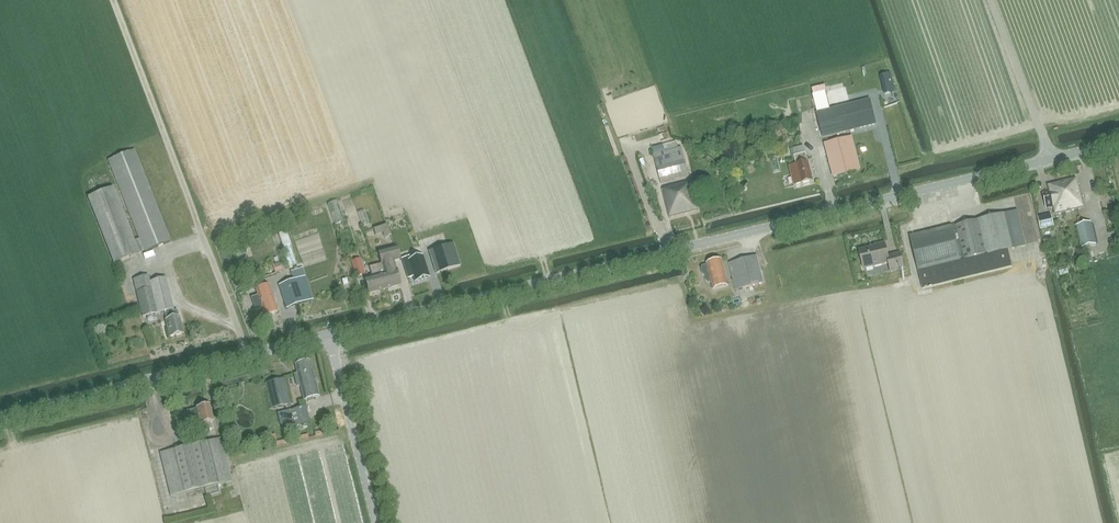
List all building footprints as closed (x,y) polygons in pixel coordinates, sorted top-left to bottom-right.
[(842,98),(843,106),(859,103),(857,95),(842,98)] [(875,125),(869,101),(817,115),(823,138),(875,125)] [(782,121),(773,124),(777,133),(785,130),(782,121)] [(860,170),(851,137),(825,145),(834,177),(860,170)] [(678,147),(676,142),(663,146),(664,151),(678,147)] [(807,163),(803,147),(792,149),(796,165),(790,166),(794,186),(813,181),(808,162),(807,163)] [(969,157),(986,154),(985,147),(968,150),(969,157)] [(653,155),(661,183),(689,177),(682,148),(653,155)] [(171,243),(134,150),(109,160),(140,239),(134,241),(113,189),(88,199),(114,265),(139,255),(139,254),(145,251),(145,253),(171,243)] [(1074,179),(1048,186),(1049,193),(1043,195),(1047,210),(1053,208),(1055,216),(1084,208),(1079,187),(1076,188),(1074,179)] [(669,217),(696,211),(690,182),(669,186),(670,189),(662,191),(669,217)] [(328,205),(335,226),(344,223),(336,202),(328,205)] [(358,214),(362,226),(369,223),(365,211),(358,214)] [(1008,251),(1026,247),(1018,212),(978,221),(978,222),(910,238),(922,289),(1012,268),(1008,251)] [(1054,228),(1051,215),(1038,218),(1041,231),(1054,228)] [(1082,249),(1096,245),(1091,223),(1077,226),(1082,249)] [(297,265),(290,245),(291,245),(287,231),(278,234),(283,248),(289,267),(297,265)] [(453,243),(429,251),(436,274),(461,266),(453,243)] [(859,250),(864,270),(888,265),(890,274),(904,270),(900,255),(887,258),(884,243),(873,246),(859,250)] [(397,245),(378,251),(379,256),(381,263),(388,288),(399,285),(393,262),(401,259),(397,245)] [(238,258),(245,255),(243,250),(235,253),(238,258)] [(763,283),(757,256),(729,263),(736,290),(763,283)] [(415,282),(430,278),(423,257),(411,261),(410,258),(402,261),(408,280),(413,278),(415,282)] [(365,275),(361,259),(351,261),(356,278),(365,275)] [(144,263),(148,274),(157,272),(154,260),(144,263)] [(722,260),(720,261),(706,264),(707,265),(702,266),(701,269),(702,275),(705,276),(706,282),(709,284),(711,283),(713,290),(728,286),(722,260)] [(388,288),(381,263),(369,267),(371,276),(364,278),(369,294),(388,288)] [(242,266),(240,264),(235,266),(239,276),(245,273),(242,266)] [(312,299),(304,278),(301,269),(290,272),(293,281),(279,286),(287,309),(304,303),(303,302),(312,299)] [(133,280),(137,292),(136,293),(142,318),(165,313),(167,320),(166,320),(170,338),(184,334),(180,317),(179,317),(178,311),(174,312),(166,278),(150,282),(148,276),(133,280)] [(277,312),(269,286),(268,287),(267,284),(262,286),(263,288),(256,291),(257,296),(251,298),(255,311),(262,308),(265,316),(277,312)] [(295,366),(297,374),(293,374),(297,388),(300,387),(304,403),(319,399),(310,363),(295,366)] [(272,409),(290,405),(283,379),(266,384),(272,409)] [(208,423),(213,422),(209,405),(197,408),(198,410),(187,412),(190,427),(200,425),(201,433),(210,431),(208,423)] [(306,407),(291,411),(283,414),(287,429),(295,426),(296,427),(310,423),(306,407)] [(327,428),(334,426),(332,419),(325,421),(327,428)] [(160,454),(170,497),(231,481),(221,439),(160,454)]
